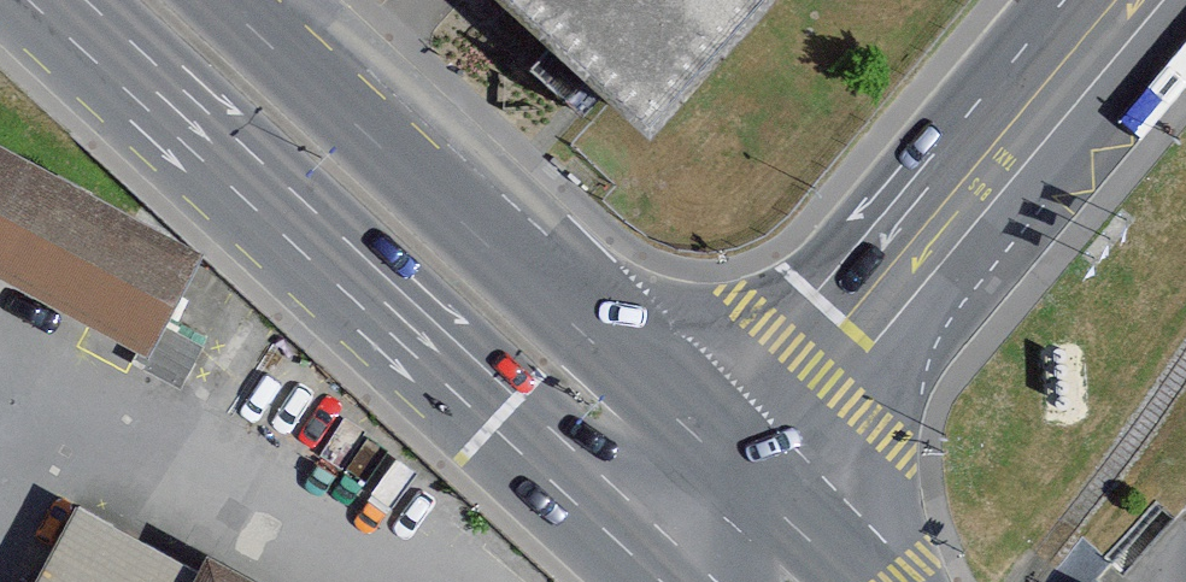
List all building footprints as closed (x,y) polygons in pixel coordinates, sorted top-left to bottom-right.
[(635,149),(768,0),(477,0),(635,149)] [(148,340),(188,250),(0,144),(0,267),(148,340)] [(162,323),(146,361),(182,381),(202,341),(162,323)] [(87,521),(55,581),(204,581),(87,521)]
